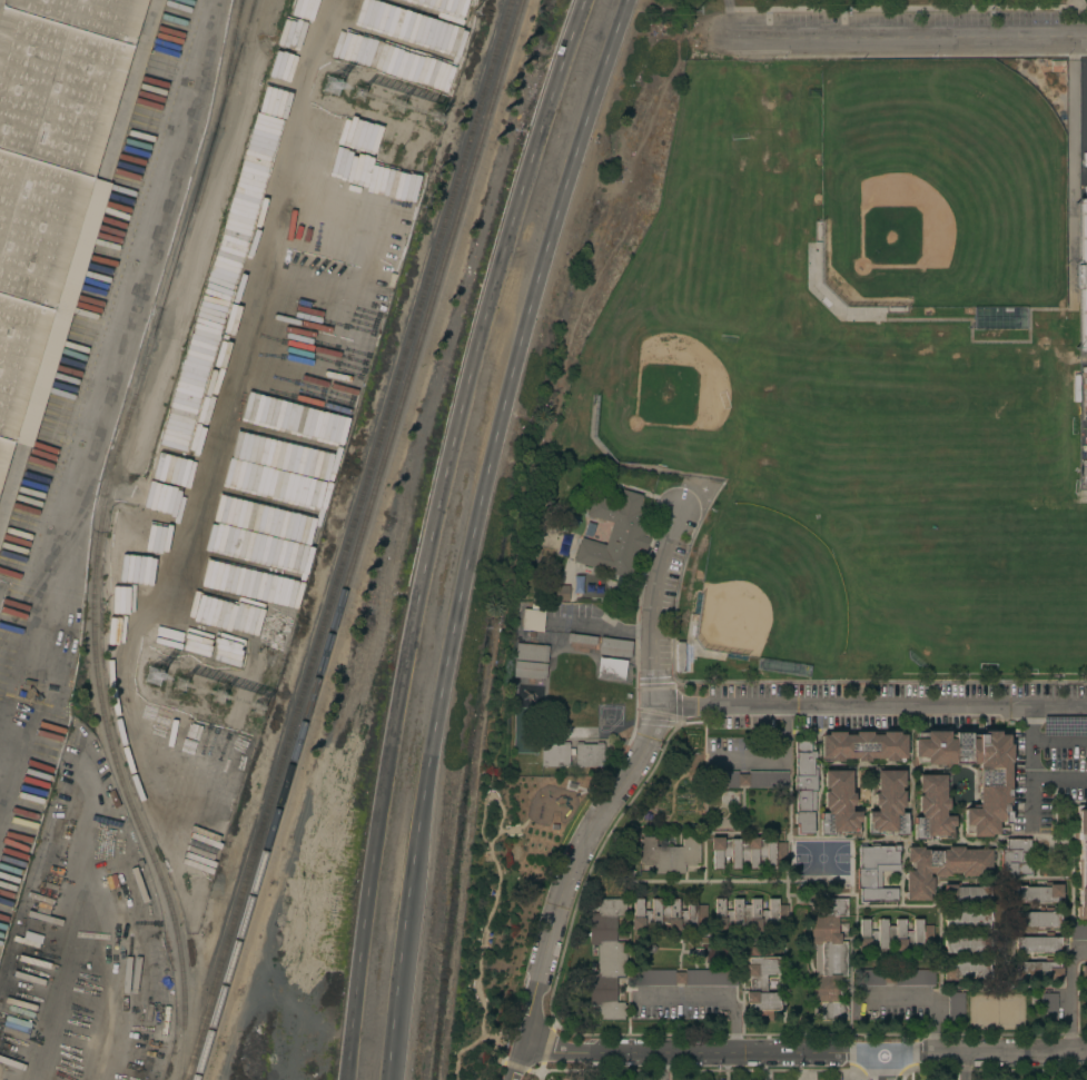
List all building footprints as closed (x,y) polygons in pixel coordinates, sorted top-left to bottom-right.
[(0,11),(3,0),(147,0),(93,177),(110,182),(30,448),(13,443),(0,487),(0,11)] [(1073,200),(1086,200),(1086,352),(1075,353),(1073,200)] [(592,494),(617,503),(622,488),(642,495),(638,507),(656,514),(642,561),(635,558),(629,579),(573,562),(581,537),(605,545),(612,523),(585,514),(592,494)] [(567,601),(553,601),(553,584),(569,585),(567,601)] [(544,611),(542,631),(527,630),(527,637),(522,637),(523,630),(521,630),(523,608),(544,611)] [(596,636),(595,644),(565,641),(566,633),(596,636)] [(631,641),(630,657),(597,653),(599,637),(631,641)] [(515,643),(547,645),(546,663),(514,660),(515,643)] [(597,657),(625,661),(623,681),(595,677),(597,657)] [(546,664),(544,680),(513,677),(514,661),(546,664)] [(820,735),(827,735),(827,732),(844,732),(844,735),(854,735),(854,732),(871,732),(871,735),(881,735),(881,732),(899,732),(899,735),(905,735),(905,759),(897,759),(897,761),(883,761),(883,759),(869,759),(869,764),(857,764),(857,759),(854,759),(854,761),(846,761),(846,759),(842,759),(842,761),(829,761),(829,759),(820,759),(820,735)] [(912,739),(916,739),(916,732),(948,732),(948,739),(953,739),(953,732),(998,732),(998,735),(1007,735),(1007,744),(1009,744),(1008,804),(1001,805),(1001,823),(1000,823),(999,825),(997,825),(997,833),(995,835),(990,835),(989,838),(969,838),(969,826),(964,828),(964,809),(978,809),(977,764),(925,765),(925,757),(913,757),(912,739)] [(794,742),(810,742),(810,752),(814,752),(814,759),(812,759),(812,770),(817,770),(817,792),(814,792),(814,813),(812,813),(812,838),(796,838),(794,742)] [(541,744),(569,744),(569,766),(541,766),(541,744)] [(602,744),(602,766),(575,766),(575,744),(602,744)] [(788,772),(788,789),(748,787),(748,785),(737,785),(737,787),(718,787),(718,771),(738,771),(737,774),(748,774),(748,771),(788,772)] [(823,771),(850,771),(850,793),(853,793),(853,812),(859,812),(859,822),(851,832),(831,832),(831,815),(827,815),(827,809),(823,809),(823,771)] [(877,771),(903,771),(903,787),(900,787),(900,791),(903,791),(903,809),(900,809),(900,815),(896,815),(896,833),(873,833),(873,830),(870,830),(870,824),(867,824),(867,812),(877,812),(877,806),(873,806),(873,794),(877,794),(877,771)] [(917,775),(945,775),(945,797),(948,797),(948,810),(945,810),(945,816),(953,816),(953,826),(951,828),(951,833),(948,833),(947,835),(925,835),(926,820),(920,820),(920,813),(917,813),(917,775)] [(1075,810),(1086,810),(1086,919),(1075,919),(1075,906),(1077,906),(1077,888),(1077,840),(1076,840),(1075,810)] [(639,839),(642,840),(642,838),(653,838),(653,839),(655,840),(655,846),(682,846),(682,839),(684,839),(684,836),(695,836),(695,839),(699,839),(699,863),(695,863),(695,865),(684,865),(684,873),(653,873),(653,865),(642,865),(642,863),(639,863),(639,839)] [(710,838),(722,838),(722,841),(730,841),(730,839),(745,839),(745,838),(758,838),(758,841),(765,841),(765,839),(774,839),(774,842),(784,842),(784,862),(774,862),(774,869),(765,869),(765,858),(757,858),(757,869),(748,869),(748,863),(739,863),(739,869),(730,869),(730,858),(721,858),(721,869),(712,869),(712,851),(710,851),(710,838)] [(1029,876),(1029,862),(1022,862),(1022,850),(1028,850),(1028,839),(1002,839),(1002,875),(1029,876)] [(859,904),(859,846),(899,845),(900,872),(881,872),(881,889),(897,889),(897,903),(859,904)] [(907,901),(906,871),(913,871),(913,863),(908,863),(908,848),(922,848),(922,850),(947,850),(947,846),(964,846),(964,849),(992,849),(992,876),(960,878),(960,873),(950,873),(950,878),(933,879),(933,873),(929,873),(929,878),(932,878),(932,894),(929,894),(929,901),(907,901)] [(955,884),(955,886),(988,886),(988,903),(945,903),(945,898),(942,898),(942,884),(955,884)] [(1015,895),(1014,895),(1014,885),(1024,885),(1024,886),(1048,888),(1048,884),(1061,884),(1060,896),(1059,896),(1059,903),(1015,902),(1015,895)] [(830,898),(846,898),(846,916),(837,916),(837,933),(840,933),(840,942),(847,942),(847,977),(840,977),(840,985),(838,985),(837,1002),(847,1002),(847,1019),(831,1019),(831,1021),(820,1021),(820,1004),(811,1004),(811,989),(810,989),(810,978),(811,978),(811,974),(814,974),(814,944),(811,944),(811,941),(810,941),(810,929),(811,929),(811,914),(820,914),(820,896),(830,898)] [(712,930),(712,918),(714,918),(714,899),(723,899),(723,911),(732,911),(732,899),(741,899),(741,905),(750,905),(750,899),(759,899),(759,911),(768,911),(768,898),(777,898),(777,904),(788,904),(788,925),(777,925),(777,929),(768,929),(768,928),(760,928),(760,930),(749,930),(749,923),(741,923),(741,929),(732,929),(732,928),(724,928),(724,930),(712,930)] [(623,899),(623,902),(625,902),(625,913),(623,913),(623,915),(615,915),(615,942),(623,942),(623,944),(625,944),(625,973),(623,973),(623,977),(615,977),(615,1002),(623,1002),(623,1004),(625,1005),(625,1015),(623,1015),(623,1020),(599,1020),(599,1015),(596,1015),(597,1005),(589,1005),(589,973),(597,973),(597,945),(589,945),(589,913),(597,913),(597,902),(599,902),(599,899),(623,899)] [(630,930),(630,918),(633,918),(633,899),(642,899),(642,911),(651,911),(651,899),(660,899),(660,906),(669,906),(669,899),(678,899),(678,911),(686,911),(686,899),(695,899),(695,904),(705,904),(705,925),(694,925),(694,929),(686,929),(686,928),(679,928),(679,931),(668,931),(668,929),(651,929),(651,928),(643,928),(643,930),(630,930)] [(989,912),(989,921),(988,921),(988,928),(945,928),(945,921),(943,921),(943,912),(989,912)] [(1059,912),(1059,921),(1058,921),(1058,928),(1015,928),(1015,921),(1014,921),(1014,912),(1059,912)] [(868,919),(868,931),(877,931),(877,919),(886,919),(886,927),(895,927),(895,919),(903,919),(903,931),(912,931),(912,919),(921,919),(921,925),(932,925),(932,944),(921,944),(921,950),(912,950),(912,948),(905,948),(905,951),(893,951),(893,944),(886,944),(886,949),(877,949),(877,948),(869,948),(869,951),(857,951),(857,938),(859,938),(859,919),(868,919)] [(1069,924),(1086,924),(1086,940),(1069,940),(1069,924)] [(989,937),(989,945),(988,945),(988,953),(945,953),(945,947),(943,947),(943,937),(989,937)] [(1015,947),(1014,947),(1014,937),(1059,937),(1059,947),(1058,947),(1058,953),(1015,953),(1015,947)] [(745,992),(750,992),(750,975),(745,977),(745,964),(748,964),(748,947),(771,947),(771,957),(779,957),(779,967),(778,967),(778,974),(767,974),(767,993),(778,993),(778,1001),(779,1001),(779,1010),(771,1010),(772,1021),(752,1021),(752,1010),(748,1010),(748,1003),(745,1003),(745,992)] [(988,978),(955,978),(955,980),(942,980),(942,968),(946,968),(946,962),(988,962),(988,978)] [(1059,962),(1059,968),(1060,968),(1061,980),(1048,980),(1048,978),(1014,978),(1014,969),(1015,969),(1015,962),(1059,962)] [(674,970),(674,972),(684,972),(684,970),(737,970),(737,985),(684,987),(684,983),(674,983),(674,985),(634,985),(634,970),(674,970)] [(883,970),(883,972),(895,972),(895,970),(933,970),(933,985),(893,985),(893,983),(883,983),(883,985),(858,985),(858,970),(883,970)] [(962,992),(964,1020),(947,1020),(947,992),(962,992)] [(1057,993),(1057,1020),(1040,1020),(1040,993),(1057,993)]
